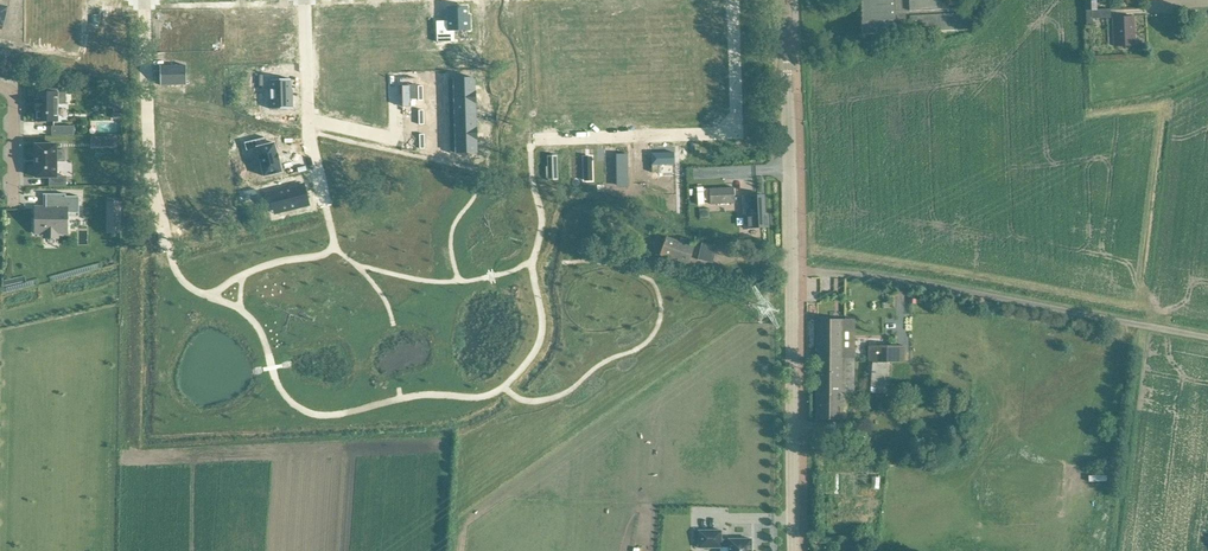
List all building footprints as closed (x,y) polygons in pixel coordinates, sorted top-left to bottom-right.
[(693,0),(679,1),(680,22),(694,22),(693,0)] [(693,0),(694,22),(708,21),(707,0),(696,0),(693,0)] [(862,34),(885,33),(885,36),(888,36),(888,33),(910,32),(974,29),(973,8),(948,9),(948,1),(955,1),(954,0),(860,0),(862,34)] [(556,1),(534,2),(535,15),(556,15),(556,1)] [(622,1),(608,2),(609,23),(623,23),(622,1)] [(651,1),(637,2),(637,24),(651,23),(651,1)] [(665,1),(651,1),(651,23),(665,23),(665,1)] [(1086,10),(1092,10),(1096,9),(1096,1),(1085,2),(1086,10)] [(608,2),(594,2),(595,24),(609,23),(608,2)] [(448,21),(436,21),(437,42),(455,42),(455,39),(468,39),(468,29),(470,29),(469,16),(467,16),(467,7),(448,8),(448,21)] [(1092,10),(1092,19),(1112,18),(1112,9),(1096,9),(1092,10)] [(428,13),(413,14),(414,37),(427,37),(427,47),(437,47),(437,42),(436,21),(436,19),(429,19),(428,13)] [(556,15),(535,15),(535,29),(557,28),(556,15)] [(1131,17),(1119,17),(1115,18),(1116,46),(1135,45),(1135,35),(1132,35),(1131,17)] [(557,28),(535,29),(536,42),(557,42),(557,28)] [(557,42),(536,42),(536,56),(557,55),(557,42)] [(392,58),(381,58),(381,72),(388,72),(393,72),(392,58)] [(352,64),(336,64),(336,74),(353,73),(352,64)] [(186,65),(160,66),(161,85),(187,84),(186,65)] [(713,68),(691,68),(692,81),(713,81),(713,68)] [(557,73),(535,73),(536,87),(557,86),(557,73)] [(475,78),(448,79),(448,92),(476,91),(475,78)] [(290,79),(270,80),(271,109),(293,108),(293,91),(291,91),(290,79)] [(713,81),(692,81),(692,95),(713,94),(713,81)] [(66,104),(66,92),(60,92),(60,87),(58,86),(42,86),(42,93),(38,93),(38,101),(36,101),(36,109),(37,109),(37,121),(58,121),(58,104),(66,104)] [(557,86),(536,87),(536,100),(558,100),(557,86)] [(654,87),(642,88),(643,108),(655,107),(654,87)] [(666,87),(654,87),(655,107),(667,107),(666,87)] [(618,88),(606,89),(607,109),(619,109),(618,88)] [(630,88),(618,88),(619,109),(631,108),(630,88)] [(642,88),(630,88),(631,108),(643,108),(642,88)] [(606,89),(594,89),(595,109),(607,109),(606,89)] [(476,91),(448,92),(449,104),(476,103),(476,91)] [(713,94),(692,95),(692,108),(714,107),(713,94)] [(116,100),(114,108),(123,109),(123,102),(116,100)] [(558,100),(536,100),(537,114),(558,113),(558,100)] [(476,103),(449,104),(449,116),(476,115),(476,103)] [(476,115),(449,116),(449,128),(477,127),(476,115)] [(73,126),(52,126),(52,135),(74,135),(73,126)] [(477,127),(449,128),(450,140),(477,140),(477,127)] [(117,136),(92,136),(92,146),(117,146),(117,136)] [(265,137),(244,142),(247,151),(257,148),(264,176),(282,172),(279,161),(279,160),(278,154),(277,153),(274,143),(267,145),(265,137)] [(477,140),(450,140),(450,153),(477,153),(477,140)] [(57,144),(36,144),(36,157),(36,165),(36,177),(50,177),(50,186),(66,186),(66,176),(57,176),(57,161),(65,161),(65,150),(57,150),(57,144)] [(674,152),(651,153),(652,173),(659,172),(659,165),(674,164),(674,152)] [(557,154),(547,154),(547,166),(547,177),(547,179),(557,179),(557,154)] [(628,154),(616,154),(616,173),(617,173),(617,185),(628,185),(628,186),(628,154)] [(591,157),(584,157),(585,180),(592,180),(591,157)] [(730,179),(701,180),(703,201),(731,200),(730,179)] [(303,185),(275,192),(280,212),(308,205),(303,185)] [(244,192),(246,199),(257,196),(255,189),(244,192)] [(46,212),(36,212),(36,226),(36,231),(36,232),(44,232),(46,232),(67,232),(67,216),(67,213),(78,213),(78,216),(79,216),(79,196),(66,196),(66,194),(59,194),(43,194),(43,195),(46,195),(46,206),(46,212)] [(750,196),(743,197),(745,228),(769,227),(768,215),(765,215),(764,195),(750,196)] [(650,199),(648,206),(653,208),(656,201),(650,199)] [(121,233),(121,202),(108,201),(107,232),(121,233)] [(695,246),(666,236),(659,255),(688,265),(695,246)] [(717,247),(701,243),(698,260),(713,263),(717,247)] [(852,319),(817,319),(816,359),(854,359),(855,348),(853,349),(852,319)] [(904,347),(869,345),(867,361),(890,362),(903,363),(904,347)] [(854,359),(816,359),(816,420),(841,420),(841,394),(854,394),(855,359),(854,359)] [(888,394),(890,362),(867,361),(866,393),(888,394)] [(698,530),(699,548),(722,548),(721,547),(728,547),(728,550),(752,550),(751,539),(728,539),(721,539),(721,530),(698,530)]
